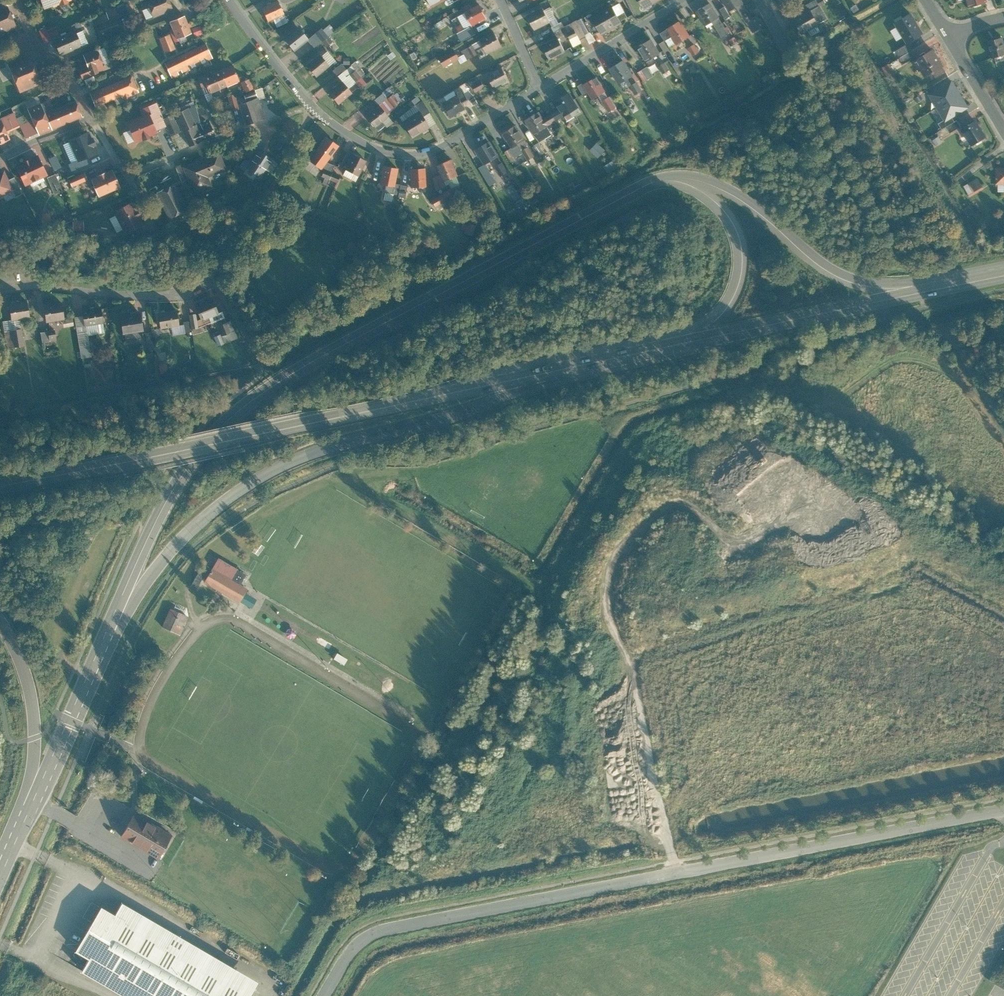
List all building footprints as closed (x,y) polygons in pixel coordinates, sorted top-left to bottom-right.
[(44,8),(54,4),(54,6),(70,0),(41,0),(44,8)] [(123,2),(126,9),(132,6),(130,0),(128,0),(123,2)] [(152,17),(171,10),(167,0),(145,0),(152,17)] [(261,7),(268,21),(284,14),(277,0),(276,0),(261,7)] [(644,9),(658,0),(639,0),(644,9)] [(741,0),(722,0),(728,10),(743,2),(741,0)] [(798,9),(801,14),(819,5),(816,0),(814,0),(798,9)] [(122,2),(115,4),(120,16),(126,14),(122,2)] [(728,33),(709,3),(695,11),(704,26),(712,22),(722,37),(728,33)] [(8,4),(0,7),(0,35),(17,29),(8,4)] [(486,17),(480,4),(464,12),(471,25),(486,17)] [(623,23),(613,5),(593,16),(600,29),(604,34),(623,23)] [(819,5),(793,19),(801,33),(827,19),(819,5)] [(730,16),(724,6),(719,9),(725,19),(730,16)] [(543,8),(528,15),(535,29),(550,22),(543,8)] [(752,18),(748,11),(742,15),(746,22),(752,18)] [(105,13),(90,18),(97,38),(119,31),(114,17),(107,19),(105,13)] [(923,32),(911,13),(894,23),(907,42),(923,32)] [(184,15),(168,21),(175,38),(191,32),(184,15)] [(600,29),(593,16),(586,20),(594,33),(600,29)] [(458,17),(452,20),(457,29),(463,26),(458,17)] [(426,18),(421,24),(426,29),(431,23),(426,18)] [(444,19),(434,25),(437,29),(446,24),(444,19)] [(680,21),(660,33),(669,48),(689,35),(680,21)] [(53,23),(44,26),(47,32),(55,29),(53,23)] [(195,36),(201,34),(197,25),(191,27),(195,36)] [(81,26),(75,29),(77,34),(84,32),(81,26)] [(297,27),(284,38),(294,50),(307,39),(297,27)] [(315,34),(321,40),(327,35),(321,28),(315,34)] [(575,29),(568,33),(570,38),(577,35),(575,29)] [(73,30),(51,39),(58,55),(79,46),(73,30)] [(495,32),(480,40),(488,54),(503,46),(495,32)] [(169,34),(158,38),(164,52),(175,48),(169,34)] [(327,35),(321,40),(326,46),(332,41),(327,35)] [(559,37),(543,45),(551,59),(566,52),(559,37)] [(985,42),(990,58),(1003,54),(1003,46),(1001,37),(985,42)] [(660,53),(650,39),(636,48),(646,62),(660,53)] [(698,42),(688,48),(692,55),(702,49),(698,42)] [(205,43),(164,63),(171,78),(178,74),(176,71),(180,69),(182,72),(192,68),(190,65),(194,63),(195,66),(202,63),(200,60),(204,58),(205,61),(212,59),(205,43)] [(910,50),(907,45),(895,52),(898,57),(910,50)] [(472,46),(463,51),(468,60),(477,55),(472,46)] [(96,48),(81,54),(86,66),(76,69),(80,79),(104,69),(96,48)] [(935,49),(915,61),(925,78),(945,66),(935,49)] [(454,50),(440,58),(444,66),(459,59),(454,50)] [(910,50),(898,57),(901,63),(913,55),(910,50)] [(319,54),(306,65),(316,77),(329,65),(319,54)] [(16,93),(40,82),(48,79),(42,65),(38,67),(34,69),(28,55),(4,66),(16,93)] [(634,76),(625,60),(610,68),(620,84),(634,76)] [(670,69),(665,62),(658,67),(663,74),(670,69)] [(889,63),(883,65),(887,75),(892,73),(889,63)] [(341,64),(332,70),(336,76),(345,69),(341,64)] [(233,65),(219,70),(226,86),(239,81),(233,65)] [(351,65),(341,74),(344,78),(355,70),(351,65)] [(502,67),(488,75),(495,89),(510,82),(502,67)] [(653,76),(647,67),(638,73),(644,82),(653,76)] [(226,86),(219,70),(202,77),(208,93),(226,86)] [(355,70),(349,75),(355,82),(360,77),(355,70)] [(349,75),(328,92),(338,104),(351,93),(347,87),(355,82),(349,75)] [(130,76),(88,93),(94,107),(120,96),(122,98),(137,91),(130,76)] [(606,91),(598,77),(584,85),(589,93),(593,99),(606,91)] [(248,78),(240,82),(244,91),(252,88),(248,78)] [(927,94),(936,108),(960,93),(952,79),(927,94)] [(481,81),(473,85),(476,92),(485,87),(481,81)] [(589,93),(584,85),(583,83),(578,86),(584,96),(589,93)] [(642,91),(637,83),(631,86),(636,95),(642,91)] [(392,93),(378,105),(385,113),(399,102),(392,93)] [(969,107),(960,93),(936,108),(944,122),(969,107)] [(234,94),(227,96),(231,110),(238,108),(234,94)] [(560,108),(551,114),(556,121),(578,107),(570,94),(556,102),(560,108)] [(417,95),(412,99),(416,104),(421,100),(417,95)] [(458,95),(442,104),(450,118),(466,109),(458,95)] [(616,107),(610,97),(603,101),(609,111),(616,107)] [(257,98),(238,104),(245,124),(264,118),(257,98)] [(419,111),(423,116),(429,113),(422,100),(415,104),(419,111)] [(27,109),(37,135),(81,117),(75,101),(43,113),(40,105),(27,109)] [(378,105),(365,116),(375,128),(388,117),(385,113),(378,105)] [(201,140),(197,130),(187,109),(175,114),(189,146),(201,140)] [(419,111),(402,122),(412,138),(430,127),(423,116),(419,111)] [(556,121),(551,114),(544,119),(540,112),(526,120),(541,144),(554,137),(549,129),(556,125),(554,122),(556,121)] [(148,113),(125,122),(133,142),(157,133),(148,113)] [(179,131),(172,114),(163,118),(170,135),(179,131)] [(9,139),(1,119),(0,120),(0,143),(9,139)] [(202,128),(197,130),(201,140),(215,134),(208,120),(200,124),(202,128)] [(986,137),(976,121),(961,130),(972,146),(986,137)] [(517,125),(503,133),(511,148),(525,140),(517,125)] [(77,160),(78,161),(88,157),(98,152),(89,131),(69,139),(77,160)] [(324,137),(308,160),(321,170),(326,162),(338,146),(324,137)] [(942,142),(940,137),(933,140),(936,145),(942,142)] [(491,142),(476,150),(485,164),(499,156),(491,142)] [(540,142),(535,145),(541,155),(546,152),(540,142)] [(534,155),(529,147),(522,151),(527,159),(534,155)] [(271,159),(257,150),(246,167),(260,176),(271,159)] [(183,166),(181,167),(186,179),(193,193),(211,186),(207,177),(225,169),(218,151),(183,166)] [(348,164),(353,154),(348,152),(343,162),(348,164)] [(366,161),(353,154),(348,164),(345,170),(359,176),(366,161)] [(36,155),(13,166),(23,185),(45,174),(36,155)] [(91,165),(88,157),(78,161),(77,160),(69,163),(73,173),(91,165)] [(614,159),(603,165),(608,173),(619,166),(614,159)] [(453,160),(437,165),(443,181),(458,176),(453,160)] [(334,165),(326,162),(321,170),(331,173),(334,165)] [(507,172),(502,163),(496,166),(502,175),(507,172)] [(180,181),(186,179),(181,167),(183,166),(182,164),(174,167),(180,181)] [(398,168),(384,166),(380,184),(386,185),(385,192),(393,194),(395,184),(398,168)] [(495,180),(487,167),(480,171),(489,184),(495,180)] [(995,168),(995,185),(1003,185),(1003,189),(1003,168),(995,168)] [(425,169),(410,169),(411,188),(426,187),(425,169)] [(13,191),(4,170),(0,172),(0,197),(13,191)] [(89,181),(97,197),(118,187),(111,171),(89,181)] [(323,171),(321,177),(329,180),(331,174),(323,171)] [(83,172),(66,179),(69,186),(86,179),(83,172)] [(332,173),(331,174),(329,180),(337,183),(340,176),(332,173)] [(59,190),(53,175),(45,178),(52,193),(59,190)] [(170,178),(160,183),(164,190),(173,184),(170,178)] [(981,188),(976,178),(969,182),(974,192),(981,188)] [(186,209),(173,184),(164,190),(154,195),(167,219),(186,209)] [(407,186),(400,185),(398,195),(398,197),(405,198),(407,186)] [(448,190),(440,195),(444,202),(452,197),(448,190)] [(444,202),(440,195),(431,200),(435,207),(444,202)] [(131,202),(112,212),(124,233),(143,223),(131,202)] [(478,207),(470,212),(475,221),(483,216),(478,207)] [(49,224),(48,214),(41,214),(42,225),(49,224)] [(84,229),(84,220),(72,220),(72,229),(84,229)] [(460,231),(474,234),(476,223),(462,221),(460,231)] [(212,299),(194,307),(201,321),(218,314),(212,299)] [(26,301),(8,305),(11,320),(29,317),(26,301)] [(61,303),(42,306),(45,322),(64,319),(61,303)] [(99,309),(81,312),(84,327),(102,324),(99,309)] [(176,310),(158,314),(161,330),(179,326),(176,310)] [(140,314),(118,318),(121,335),(143,331),(140,314)] [(237,338),(230,322),(217,327),(220,334),(214,337),(217,345),(237,338)] [(21,330),(3,333),(6,349),(23,346),(21,330)] [(154,351),(151,333),(145,334),(148,352),(154,351)] [(88,347),(79,348),(80,359),(89,357),(88,347)] [(166,362),(159,363),(161,371),(168,370),(166,362)] [(218,557),(212,567),(241,584),(247,574),(218,557)] [(197,588),(209,566),(203,563),(191,585),(197,588)] [(241,584),(212,567),(204,581),(219,590),(240,602),(240,601),(246,592),(248,588),(241,584)] [(257,598),(246,592),(240,601),(251,608),(257,598)] [(178,633),(186,615),(170,608),(162,625),(178,633)] [(119,746),(113,744),(110,753),(115,755),(119,746)] [(174,834),(136,813),(123,836),(160,858),(174,834)] [(117,897),(111,908),(97,900),(70,945),(82,953),(75,966),(126,995),(243,995),(254,977),(117,897)]
